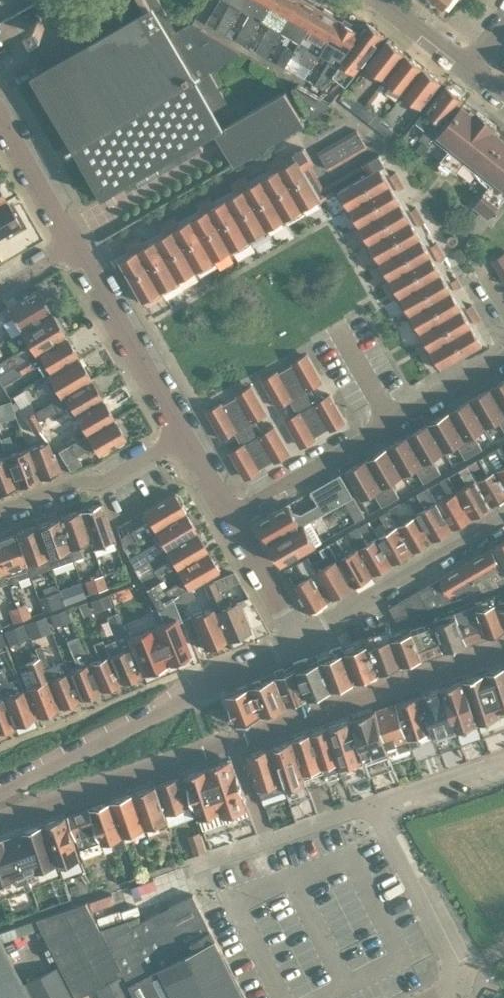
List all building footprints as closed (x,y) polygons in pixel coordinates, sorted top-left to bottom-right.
[(40,78),(98,178),(103,175),(105,180),(114,175),(111,170),(127,161),(138,179),(202,143),(191,124),(207,114),(233,159),(304,118),(284,84),(236,112),(209,66),(240,47),(190,18),(188,17),(176,24),(161,0),(142,0),(150,14),(134,24),(127,13),(123,5),(107,14),(112,22),(118,33),(94,47),(61,66),(45,75),(40,78)] [(205,17),(214,23),(224,28),(233,14),(240,2),(242,0),(228,0),(223,9),(220,14),(210,9),(205,17)] [(234,34),(245,40),(260,13),(268,0),(242,0),(240,2),(249,7),(234,34)] [(254,46),(264,52),(280,25),(294,0),(268,0),(260,13),(270,19),(254,46)] [(280,25),(298,35),(299,36),(319,2),(315,0),(294,0),(280,25)] [(307,41),(299,56),(310,62),(319,48),(338,14),(319,2),(299,36),(307,41)] [(37,12),(27,18),(33,28),(43,22),(37,12)] [(329,53),(313,79),(322,84),(332,70),(359,25),(356,24),(338,14),(319,48),(329,53)] [(359,25),(332,70),(344,80),(382,31),(383,30),(366,16),(359,25)] [(385,34),(365,59),(383,74),(404,48),(385,34)] [(284,41),(275,57),(283,62),(293,46),(284,41)] [(404,48),(383,74),(402,88),(422,63),(404,48)] [(422,63),(402,88),(420,103),(440,77),(422,63)] [(297,78),(291,81),(310,113),(329,98),(330,97),(297,78)] [(424,105),(414,117),(423,124),(417,132),(420,135),(426,139),(442,120),(462,94),(445,80),(424,106),(424,105)] [(344,85),(338,93),(350,102),(356,94),(344,85)] [(436,129),(453,142),(464,151),(479,163),(495,176),(503,183),(503,134),(503,133),(496,128),(498,125),(493,122),(495,120),(485,112),(475,105),(474,106),(469,102),(467,105),(460,99),(436,129)] [(363,100),(356,108),(368,117),(374,122),(381,114),(374,108),(363,100)] [(381,114),(374,122),(386,131),(392,123),(381,114)] [(355,124),(316,147),(326,164),(365,142),(355,124)] [(420,135),(413,144),(419,149),(426,139),(420,135)] [(319,193),(302,164),(308,160),(312,158),(302,142),(292,148),(295,152),(284,158),(279,149),(273,153),(265,158),(270,167),(260,172),(249,179),(244,170),(237,174),(229,178),(235,187),(225,193),(214,199),(209,190),(202,194),(194,198),(199,208),(189,214),(179,220),(173,210),(166,215),(159,219),(164,229),(154,234),(144,240),(138,231),(131,235),(124,239),(129,249),(118,255),(141,296),(160,285),(178,275),(195,265),(213,255),(231,244),(249,234),(266,224),(284,214),(302,203),(319,193)] [(445,148),(440,155),(444,158),(443,159),(445,160),(446,161),(448,163),(450,164),(450,163),(454,167),(460,160),(464,151),(453,142),(445,148)] [(379,162),(378,161),(383,157),(378,148),(359,159),(360,160),(365,168),(337,184),(349,203),(360,223),(370,241),(381,260),(393,280),(405,301),(417,322),(429,342),(440,362),(465,348),(481,339),(469,319),(475,316),(479,313),(471,298),(461,304),(457,298),(450,286),(460,280),(455,272),(446,277),(434,257),(443,251),(435,237),(426,243),(422,236),(413,222),(423,216),(421,212),(414,201),(405,207),(400,199),(393,186),(402,180),(400,175),(394,166),(384,171),(379,162)] [(308,160),(302,164),(319,193),(337,183),(337,184),(365,168),(360,160),(321,182),(308,160)] [(472,201),(478,206),(487,213),(497,200),(502,194),(503,189),(503,183),(495,176),(488,182),(482,188),(472,201)] [(6,230),(9,234),(26,223),(27,221),(19,207),(16,206),(14,207),(6,194),(0,198),(0,233),(6,230)] [(491,254),(503,277),(503,247),(491,254)] [(0,307),(0,312),(3,318),(11,332),(21,326),(22,327),(52,308),(38,283),(0,307)] [(6,366),(17,360),(66,331),(52,308),(22,327),(29,339),(2,356),(0,357),(0,370),(6,366)] [(66,331),(17,360),(22,369),(38,359),(45,370),(47,369),(47,370),(78,351),(66,331)] [(291,359),(284,363),(302,395),(313,389),(309,383),(321,376),(305,348),(290,357),(291,359)] [(78,351),(47,370),(60,392),(91,373),(78,351)] [(275,365),(260,374),(276,402),(288,395),(292,401),(302,395),(284,363),(277,367),(275,365)] [(0,370),(0,377),(2,381),(12,375),(6,366),(0,370)] [(35,406),(34,406),(40,416),(54,407),(54,408),(66,402),(72,411),(103,394),(91,373),(60,392),(35,406)] [(489,382),(503,407),(503,373),(489,382)] [(236,391),(229,395),(247,427),(257,421),(254,415),(266,408),(250,380),(234,389),(236,391)] [(469,394),(485,422),(497,415),(503,427),(503,407),(489,382),(469,394)] [(313,389),(302,395),(321,427),(328,423),(329,425),(344,416),(328,388),(316,395),(313,389)] [(72,411),(47,425),(51,434),(53,433),(54,434),(64,427),(65,428),(81,419),(87,429),(114,413),(103,394),(72,411)] [(469,394),(448,406),(472,448),(481,443),(473,429),(485,422),(469,394)] [(1,416),(16,411),(11,395),(0,398),(0,414),(1,416)] [(17,395),(13,398),(15,406),(18,405),(23,414),(25,412),(34,406),(35,406),(30,397),(21,402),(17,395)] [(220,397),(205,406),(221,434),(233,427),(236,433),(247,427),(229,395),(221,399),(220,397)] [(295,407),(283,414),(299,442),(315,433),(313,431),(321,427),(302,395),(292,401),(295,407)] [(34,406),(25,412),(34,428),(39,425),(44,423),(40,416),(34,406)] [(448,406),(427,418),(444,446),(456,439),(464,453),(472,448),(448,406)] [(87,429),(59,445),(70,465),(71,464),(82,458),(77,450),(93,440),(99,449),(126,433),(114,413),(87,429)] [(427,418),(406,430),(431,472),(439,467),(431,453),(444,446),(427,418)] [(257,421),(247,427),(265,459),(272,455),(273,457),(289,448),(273,420),(261,427),(257,421)] [(240,439),(228,446),(244,474),(259,465),(258,463),(265,459),(247,427),(236,433),(240,439)] [(406,430),(386,442),(402,470),(414,463),(422,477),(431,472),(406,430)] [(47,435),(28,442),(38,472),(60,464),(54,445),(52,446),(47,435)] [(486,448),(503,479),(503,455),(496,441),(486,448)] [(28,442),(6,450),(16,480),(38,472),(28,442)] [(386,442),(365,454),(389,496),(398,491),(390,477),(402,470),(386,442)] [(466,459),(470,466),(482,459),(486,468),(475,474),(491,501),(503,493),(503,479),(486,448),(466,459)] [(16,480),(6,450),(0,452),(0,486),(16,480)] [(365,454),(343,466),(360,494),(373,487),(381,501),(389,496),(365,454)] [(455,485),(456,487),(471,513),(491,502),(491,501),(475,474),(470,466),(466,459),(457,464),(466,479),(455,485)] [(286,498),(254,516),(267,539),(268,539),(298,522),(303,519),(309,516),(343,496),(352,491),(339,468),(308,485),(316,498),(299,508),(291,505),(286,498)] [(443,493),(436,497),(445,514),(448,519),(451,524),(471,513),(456,487),(455,485),(447,470),(439,475),(446,487),(448,490),(443,493)] [(423,502),(415,507),(416,509),(431,535),(431,536),(451,524),(448,519),(445,514),(436,497),(427,482),(416,488),(423,502)] [(149,515),(120,532),(124,544),(132,539),(155,526),(186,507),(175,488),(175,487),(143,506),(149,515)] [(352,491),(343,496),(355,516),(363,511),(352,491)] [(102,497),(80,505),(91,535),(94,544),(116,536),(112,527),(113,527),(112,524),(102,497)] [(389,524),(376,532),(392,558),(411,547),(396,520),(386,504),(378,508),(389,524)] [(80,505),(59,513),(74,554),(83,551),(79,539),(91,535),(80,505)] [(160,535),(129,553),(135,563),(149,555),(166,545),(198,527),(186,507),(155,526),(160,535)] [(416,509),(396,520),(411,547),(431,535),(416,509)] [(59,513),(37,521),(52,562),(74,554),(59,513)] [(298,522),(268,539),(280,559),(293,552),(307,544),(314,540),(320,536),(309,516),(303,519),(298,522)] [(356,522),(348,526),(356,540),(372,569),(392,558),(376,532),(366,538),(360,528),(370,522),(366,516),(356,522)] [(37,521),(16,528),(31,568),(30,569),(30,570),(52,562),(37,521)] [(149,555),(135,563),(140,572),(146,582),(160,574),(177,564),(209,546),(198,527),(166,545),(172,554),(154,564),(149,555)] [(0,534),(0,551),(9,577),(11,583),(20,580),(18,573),(30,569),(31,568),(16,528),(0,534)] [(334,533),(327,537),(337,553),(352,581),(372,570),(372,569),(356,540),(354,543),(344,549),(335,534),(334,533)] [(490,543),(500,560),(503,566),(503,535),(501,537),(490,543)] [(323,551),(310,558),(314,566),(330,593),(348,583),(332,556),(337,553),(327,537),(318,543),(323,551)] [(132,539),(124,544),(127,549),(135,544),(132,539)] [(465,557),(480,584),(481,586),(497,580),(498,580),(503,578),(503,566),(500,560),(490,543),(480,549),(465,557)] [(160,574),(146,582),(152,592),(157,601),(158,602),(173,593),(190,583),(220,566),(220,565),(209,546),(177,564),(183,574),(166,584),(160,574)] [(9,577),(0,551),(0,580),(9,577)] [(304,572),(291,579),(307,607),(330,593),(314,566),(310,558),(306,551),(295,557),(304,572)] [(465,557),(438,573),(449,591),(463,583),(468,591),(480,584),(465,557)] [(95,572),(85,576),(89,589),(100,585),(109,582),(104,569),(95,572)] [(438,573),(416,586),(426,604),(452,595),(449,591),(438,573)] [(215,576),(204,581),(213,602),(215,605),(227,635),(250,625),(237,596),(225,601),(215,576)] [(81,577),(60,585),(65,598),(86,590),(81,577)] [(173,593),(178,602),(196,592),(190,583),(173,593)] [(51,587),(38,591),(43,606),(56,601),(65,598),(60,585),(51,588),(51,587)] [(389,602),(388,602),(395,615),(426,604),(416,586),(389,602)] [(109,589),(91,595),(95,606),(113,600),(109,589)] [(473,595),(474,599),(485,632),(503,626),(503,621),(498,604),(494,592),(492,589),(473,595)] [(494,592),(498,604),(503,621),(503,589),(494,592)] [(178,605),(173,593),(158,602),(162,612),(178,605)] [(87,597),(79,601),(83,611),(91,608),(87,597)] [(27,598),(18,601),(23,614),(32,611),(27,598)] [(474,599),(454,606),(455,610),(465,639),(485,632),(474,599)] [(18,601),(8,604),(12,617),(23,614),(18,601)] [(213,602),(183,615),(190,634),(199,631),(205,644),(227,635),(215,605),(213,602)] [(66,605),(56,609),(58,615),(64,618),(71,615),(66,605)] [(445,614),(434,618),(443,646),(465,639),(455,610),(453,606),(443,609),(445,614)] [(116,634),(103,639),(108,650),(119,678),(140,670),(129,642),(130,636),(128,632),(117,607),(107,611),(107,615),(112,628),(114,630),(116,634)] [(32,616),(26,619),(31,633),(50,626),(46,611),(32,616)] [(128,632),(130,636),(143,668),(146,667),(148,671),(165,664),(164,660),(188,650),(173,613),(128,632)] [(430,614),(410,621),(411,622),(421,654),(441,647),(430,614)] [(19,622),(5,627),(10,639),(24,634),(19,622)] [(411,622),(390,629),(401,661),(421,654),(411,622)] [(388,623),(364,631),(366,635),(365,635),(377,669),(401,661),(390,629),(388,623)] [(78,631),(68,635),(79,662),(68,666),(79,695),(82,694),(83,696),(100,689),(88,658),(89,657),(78,631)] [(89,657),(88,658),(100,689),(102,688),(101,686),(119,678),(108,650),(103,639),(102,635),(94,638),(99,650),(100,649),(102,653),(89,657)] [(355,638),(343,642),(355,677),(377,669),(365,635),(355,638)] [(42,640),(35,643),(39,651),(59,703),(63,702),(64,704),(73,700),(72,698),(79,695),(68,666),(64,656),(50,660),(42,640)] [(341,643),(319,651),(330,685),(331,686),(352,678),(341,643)] [(29,664),(21,667),(27,682),(39,712),(41,710),(42,713),(60,706),(59,703),(39,651),(26,656),(29,664)] [(319,651),(294,660),(295,663),(296,663),(306,694),(330,685),(319,651)] [(14,721),(17,720),(20,721),(25,719),(26,716),(35,713),(24,683),(19,672),(9,676),(3,661),(2,662),(0,657),(0,684),(14,721)] [(463,674),(474,706),(475,711),(477,715),(483,731),(503,724),(503,660),(484,667),(463,674)] [(295,663),(275,671),(286,702),(307,695),(306,694),(296,663),(295,663)] [(275,671),(225,689),(235,720),(286,702),(275,671)] [(463,674),(440,682),(447,704),(451,715),(454,724),(460,740),(483,731),(477,715),(475,711),(474,706),(463,674)] [(440,682),(419,689),(427,711),(430,722),(434,731),(439,747),(460,740),(454,724),(451,715),(447,704),(440,682)] [(14,721),(0,684),(0,726),(14,721)] [(419,689),(395,698),(411,743),(411,744),(411,745),(415,755),(439,747),(434,731),(430,722),(427,711),(419,689)] [(395,698),(374,705),(390,751),(411,745),(411,744),(411,743),(395,698)] [(349,713),(325,721),(342,770),(344,777),(368,768),(393,760),(390,751),(374,705),(349,713)] [(325,721),(310,727),(326,775),(342,770),(325,721)] [(310,727),(291,733),(308,782),(326,775),(310,727)] [(291,733),(269,740),(269,741),(284,783),(289,798),(311,790),(308,782),(291,733)] [(269,740),(247,748),(258,782),(261,790),(273,786),(284,783),(269,741),(269,740)] [(230,752),(206,761),(223,808),(246,800),(230,752)] [(206,761),(182,770),(192,797),(194,803),(195,803),(200,816),(217,810),(223,808),(206,761)] [(179,771),(156,779),(170,818),(193,810),(179,771)] [(156,779),(134,787),(150,832),(166,826),(168,830),(172,828),(168,819),(170,818),(156,779)] [(134,787),(112,795),(127,837),(137,833),(138,836),(150,832),(134,787)] [(105,797),(90,803),(106,850),(127,841),(126,837),(127,837),(112,795),(105,797)] [(298,797),(289,800),(293,812),(302,809),(298,797)] [(88,802),(66,810),(86,859),(107,851),(106,850),(90,803),(89,803),(88,802)] [(64,811),(43,819),(58,860),(80,852),(64,811)] [(5,843),(21,886),(42,879),(62,871),(58,860),(43,819),(42,818),(22,826),(26,836),(5,843)] [(199,826),(186,830),(193,849),(205,845),(199,826)] [(0,834),(0,893),(0,894),(21,886),(5,843),(1,833),(0,834)] [(100,923),(123,968),(138,997),(248,997),(192,889),(140,916),(138,911),(100,923)] [(86,896),(36,913),(59,960),(60,959),(77,992),(96,982),(123,968),(100,923),(86,896)] [(23,978),(20,972),(0,933),(0,997),(33,997),(23,978)] [(23,978),(33,997),(78,997),(76,993),(77,992),(60,959),(59,960),(23,978)] [(123,968),(96,982),(104,997),(138,997),(123,968)]
